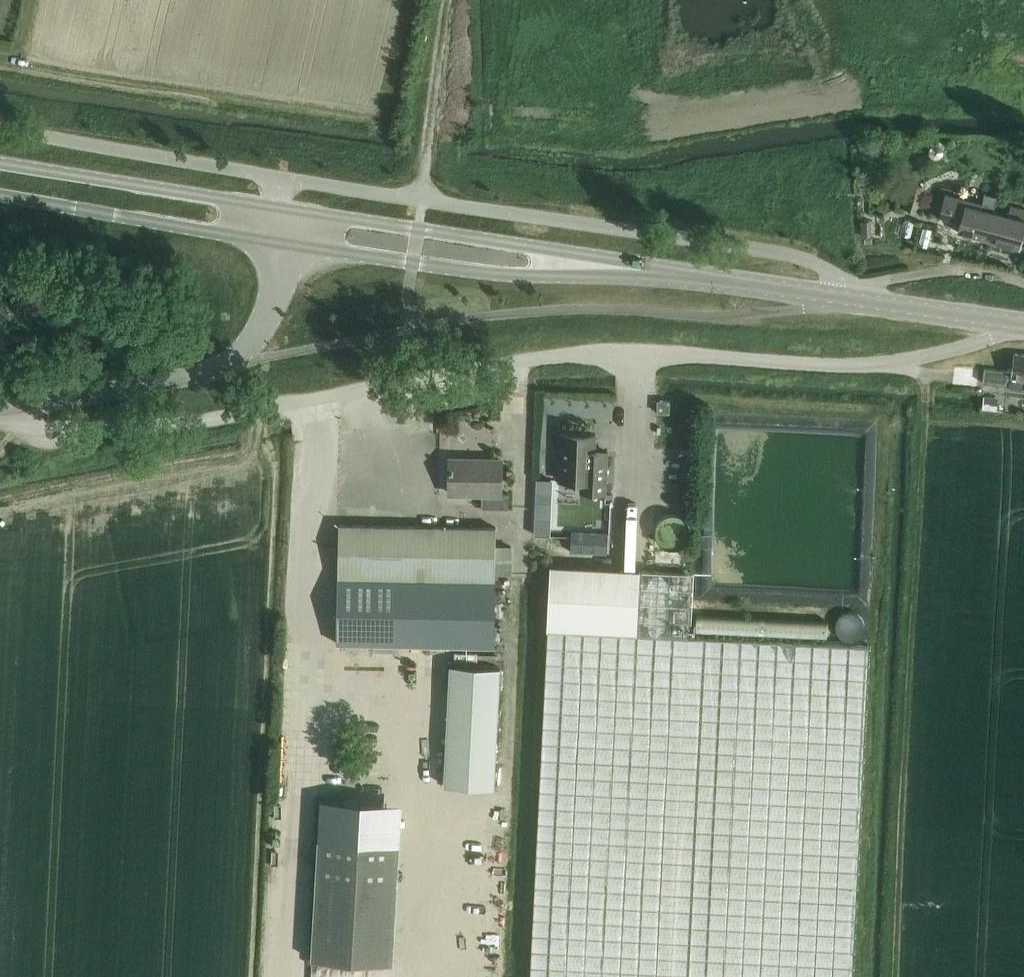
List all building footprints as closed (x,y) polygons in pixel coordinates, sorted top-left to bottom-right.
[(935,145),(931,146),(929,149),(928,153),(929,157),(933,160),(937,160),(940,159),(943,156),(944,152),(942,148),(939,145),(935,145)] [(917,210),(924,186),(912,183),(905,206),(917,210)] [(959,232),(987,240),(995,210),(998,196),(985,193),(983,203),(948,193),(941,217),(962,222),(959,232)] [(987,240),(1019,248),(1023,230),(1023,208),(1011,205),(1009,213),(995,210),(987,240)] [(915,223),(905,220),(901,234),(911,237),(915,223)] [(931,228),(923,226),(919,244),(927,246),(931,228)] [(0,299),(0,325),(11,323),(7,301),(7,298),(0,299)] [(1012,371),(984,368),(983,381),(1011,385),(1011,388),(1023,390),(1023,354),(1014,353),(1012,371)] [(984,395),(983,408),(997,410),(999,397),(984,395)] [(658,413),(669,413),(670,401),(658,401),(658,413)] [(595,434),(562,433),(560,480),(581,481),(580,491),(607,492),(608,451),(594,451),(595,434)] [(509,507),(509,492),(501,492),(501,459),(450,458),(450,493),(483,494),(483,507),(509,507)] [(537,479),(536,490),(552,491),(553,480),(537,479)] [(657,521),(655,528),(657,536),(662,542),(668,545),(676,545),(683,542),(688,536),(689,528),(688,521),(683,515),(676,511),(668,511),(662,515),(657,521)] [(340,525),(339,575),(496,580),(496,573),(512,573),(513,545),(497,544),(498,529),(340,525)] [(608,533),(572,531),(572,535),(571,551),(607,553),(608,533)] [(869,646),(689,637),(691,600),(693,573),(687,572),(551,565),(548,629),(531,976),(853,976),(869,646)] [(339,580),(338,642),(496,646),(497,583),(339,580)] [(838,619),(836,626),(838,633),(843,638),(850,640),(857,639),(863,633),(865,626),(863,619),(858,614),(850,612),(843,614),(838,619)] [(828,621),(697,615),(697,632),(827,638),(828,621)] [(498,783),(502,664),(453,662),(451,783),(498,783)] [(321,799),(312,963),(393,967),(402,803),(321,799)]
